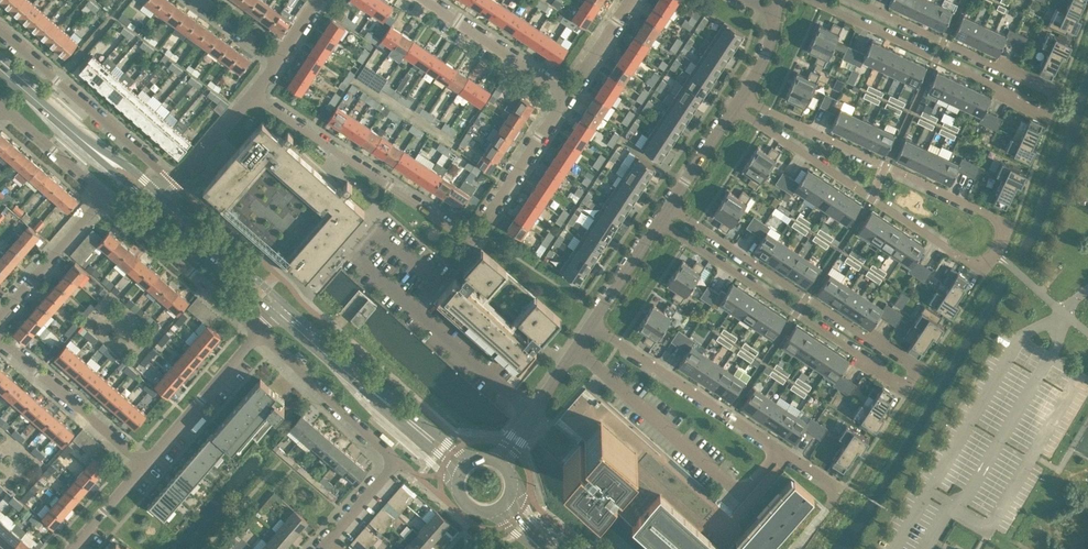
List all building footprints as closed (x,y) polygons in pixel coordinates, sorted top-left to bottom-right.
[(2,1),(11,9),(19,0),(3,0),(2,1)] [(11,9),(20,17),(33,2),(30,0),(19,0),(11,9)] [(91,8),(94,4),(90,0),(88,0),(85,4),(91,8)] [(144,2),(155,10),(163,0),(146,0),(144,2)] [(155,10),(166,18),(176,5),(170,0),(163,0),(155,10)] [(238,2),(249,10),(256,0),(240,0),(238,2)] [(249,10),(260,18),(269,5),(263,0),(256,0),(249,10)] [(366,0),(355,0),(351,5),(358,10),(362,5),(366,0)] [(362,5),(373,12),(382,0),(366,0),(362,5)] [(373,12),(385,20),(394,6),(385,0),(382,0),(373,12)] [(481,10),(487,0),(472,0),(470,3),(481,10)] [(492,17),(501,3),(496,0),(487,0),(481,10),(492,17)] [(580,6),(592,15),(600,4),(594,0),(584,0),(580,6)] [(654,6),(668,16),(676,5),(669,0),(658,0),(654,6)] [(900,9),(904,0),(890,0),(888,5),(889,5),(889,4),(900,9)] [(910,14),(917,0),(904,0),(900,9),(910,14)] [(921,19),(930,0),(917,0),(910,14),(921,19)] [(932,24),(941,4),(932,0),(930,0),(921,19),(932,24)] [(1085,0),(1068,0),(1068,1),(1069,1),(1064,11),(1077,16),(1085,0)] [(549,5),(542,1),(538,6),(545,10),(549,5)] [(33,2),(20,17),(29,25),(42,10),(33,2)] [(109,12),(109,11),(112,7),(106,3),(103,7),(109,12)] [(512,11),(501,3),(492,17),(503,25),(512,11)] [(94,4),(91,8),(96,13),(100,8),(94,4)] [(952,9),(941,4),(932,24),(943,29),(942,30),(943,30),(948,19),(950,20),(954,12),(952,11),(953,9),(952,9)] [(996,8),(1004,12),(1006,7),(998,4),(996,8)] [(176,5),(166,18),(177,26),(186,12),(176,5)] [(269,5),(260,18),(270,26),(280,12),(269,5)] [(572,17),(572,18),(585,26),(592,15),(580,6),(572,17)] [(654,6),(636,34),(650,43),(654,37),(661,41),(664,37),(657,33),(668,16),(654,6)] [(1075,31),(1079,23),(1081,18),(1077,16),(1064,11),(1056,7),(1048,25),(1066,34),(1069,28),(1075,31)] [(280,12),(270,26),(281,34),(291,21),(294,16),(283,8),(280,12)] [(695,9),(691,16),(697,19),(701,13),(695,9)] [(42,10),(29,25),(38,33),(51,18),(42,10)] [(122,11),(118,16),(127,23),(132,17),(122,11)] [(512,11),(503,25),(531,43),(540,29),(512,11)] [(177,26),(172,31),(183,39),(187,33),(187,34),(197,20),(186,12),(177,26)] [(389,14),(387,16),(385,20),(391,24),(395,18),(389,14)] [(954,35),(965,40),(974,20),(963,15),(964,14),(963,14),(962,15),(960,14),(957,23),(959,23),(953,35),(954,35)] [(560,21),(566,25),(570,19),(563,15),(560,21)] [(342,21),(349,26),(352,20),(345,16),(342,21)] [(693,25),(697,19),(691,16),(688,20),(687,22),(693,25)] [(51,18),(38,33),(47,41),(60,26),(51,18)] [(687,22),(688,20),(685,18),(681,24),(690,30),(693,25),(687,22)] [(333,19),(325,30),(338,39),(346,27),(333,19)] [(572,29),(576,24),(570,19),(566,25),(572,29)] [(197,20),(187,34),(198,41),(208,28),(197,20)] [(357,24),(352,20),(349,26),(354,29),(357,24)] [(985,25),(974,20),(965,40),(975,45),(985,25)] [(130,21),(127,25),(133,29),(136,25),(130,21)] [(724,21),(717,31),(737,44),(744,34),(724,21)] [(819,24),(813,36),(833,46),(843,26),(842,26),(833,22),(830,29),(819,25),(820,24),(819,24)] [(572,29),(578,33),(582,27),(576,24),(572,29)] [(382,39),(379,44),(389,51),(388,52),(389,53),(393,47),(402,33),(392,25),(382,39)] [(995,30),(985,25),(975,45),(986,50),(995,30)] [(60,26),(47,41),(56,49),(69,34),(60,26)] [(120,31),(126,35),(129,31),(124,27),(120,31)] [(208,28),(198,41),(209,49),(218,36),(208,28)] [(556,40),(540,29),(531,43),(559,62),(568,48),(561,43),(564,38),(559,35),(556,40)] [(1009,44),(1015,31),(1009,29),(1006,35),(1003,41),(1004,41),(1009,44)] [(325,30),(318,41),(331,50),(338,39),(325,30)] [(364,36),(370,40),(374,35),(368,30),(364,36)] [(997,56),(1004,41),(1003,41),(1006,35),(995,30),(986,50),(997,55),(996,55),(997,56)] [(135,35),(129,31),(126,35),(131,39),(135,35)] [(730,55),(737,44),(717,31),(710,42),(730,55)] [(1009,44),(1016,47),(1021,34),(1015,31),(1009,44)] [(1049,48),(1062,54),(1066,56),(1071,43),(1065,40),(1066,39),(1058,36),(1058,37),(1047,32),(1041,45),(1049,48)] [(143,37),(149,41),(152,37),(146,33),(143,37)] [(393,47),(389,53),(400,60),(404,54),(413,40),(402,33),(393,47)] [(69,34),(56,49),(65,56),(78,42),(69,34)] [(636,34),(624,52),(638,61),(650,43),(636,34)] [(1021,34),(1016,47),(1022,50),(1027,37),(1021,34)] [(218,36),(209,49),(219,57),(229,44),(218,36)] [(833,46),(813,36),(807,50),(808,50),(818,54),(815,62),(823,66),(824,67),(833,46)] [(152,37),(149,41),(154,45),(157,41),(152,37)] [(677,37),(673,43),(679,47),(683,41),(677,37)] [(872,39),(865,54),(866,54),(863,60),(874,65),(883,45),(872,40),(873,40),(872,39)] [(363,45),(370,50),(373,45),(365,40),(363,45)] [(413,40),(404,54),(415,61),(424,47),(413,40)] [(139,45),(145,49),(149,45),(143,41),(139,45)] [(318,41),(311,52),(324,61),(331,50),(318,41)] [(703,53),(723,66),(730,55),(710,42),(703,53)] [(674,54),(679,47),(673,43),(669,50),(674,54)] [(229,44),(219,57),(230,65),(240,52),(229,44)] [(149,45),(145,49),(151,54),(154,49),(149,45)] [(874,65),(884,70),(894,50),(883,45),(874,65)] [(848,61),(854,48),(848,46),(842,58),(848,61)] [(424,47),(415,61),(421,65),(418,70),(423,73),(426,68),(426,69),(435,55),(424,47)] [(164,53),(170,57),(174,53),(168,48),(164,53)] [(364,48),(360,53),(366,57),(370,51),(369,51),(364,48)] [(860,51),(854,48),(848,61),(854,64),(860,51)] [(1051,78),(1062,54),(1049,48),(1045,58),(1044,57),(1040,65),(1041,65),(1038,72),(1051,78)] [(904,55),(894,50),(884,70),(895,75),(904,55)] [(860,66),(863,60),(866,54),(865,54),(860,51),(854,64),(860,66)] [(240,52),(230,65),(241,73),(251,60),(240,52)] [(311,52),(303,63),(317,71),(324,61),(311,52)] [(624,52),(617,63),(631,72),(638,61),(624,52)] [(165,53),(160,59),(165,62),(169,56),(165,53)] [(360,53),(357,59),(362,62),(366,57),(360,53)] [(716,76),(723,66),(703,53),(696,63),(716,76)] [(88,77),(101,62),(92,54),(79,69),(88,77)] [(435,55),(426,69),(437,76),(446,62),(435,55)] [(915,60),(904,55),(895,75),(906,80),(915,60)] [(189,64),(186,68),(191,72),(194,68),(199,61),(194,57),(189,64)] [(668,63),(662,60),(658,66),(663,70),(668,63)] [(917,85),(920,86),(923,77),(921,76),(927,65),(926,65),(915,60),(906,80),(916,85),(916,86),(917,86),(917,85)] [(101,62),(88,77),(97,85),(110,70),(101,62)] [(168,66),(174,71),(177,66),(172,62),(168,66)] [(446,62),(437,76),(448,83),(457,69),(446,62)] [(303,63),(296,74),(309,82),(312,78),(317,71),(303,63)] [(362,67),(356,77),(367,85),(376,71),(365,63),(362,67)] [(617,63),(610,74),(624,83),(631,72),(617,63)] [(709,87),(716,76),(696,63),(689,74),(709,87)] [(177,66),(174,71),(179,75),(183,70),(177,66)] [(869,78),(875,81),(879,70),(873,67),(869,78)] [(194,68),(191,72),(196,76),(200,72),(194,68)] [(457,69),(448,83),(459,91),(469,77),(457,69)] [(106,93),(119,78),(110,70),(97,85),(106,93)] [(348,71),(346,75),(351,79),(355,73),(349,70),(348,71)] [(797,72),(791,84),(811,94),(820,74),(820,73),(819,74),(811,70),(807,77),(797,72)] [(928,91),(939,95),(948,76),(937,71),(938,70),(937,70),(931,81),(929,80),(926,88),(928,89),(927,91),(928,91)] [(376,71),(367,85),(379,92),(382,88),(385,82),(388,79),(376,71)] [(392,95),(397,98),(403,103),(407,97),(401,93),(413,75),(408,71),(395,89),(396,90),(392,95)] [(655,71),(650,77),(656,81),(660,75),(655,71)] [(296,74),(289,85),(302,94),(306,87),(309,82),(296,74)] [(610,74),(602,85),(616,94),(620,89),(624,83),(610,74)] [(709,87),(689,74),(682,84),(702,97),(709,87)] [(345,75),(342,80),(348,84),(351,79),(346,75),(345,75)] [(187,81),(193,85),(197,80),(191,76),(187,81)] [(959,81),(948,76),(939,95),(949,101),(959,81)] [(469,77),(459,91),(470,98),(479,84),(469,77)] [(501,91),(508,80),(503,77),(496,88),(501,91)] [(119,78),(106,93),(115,101),(128,86),(119,78)] [(199,89),(202,84),(197,80),(193,85),(199,89)] [(207,84),(213,88),(217,84),(210,80),(207,84)] [(969,86),(959,81),(949,101),(960,106),(969,86)] [(385,82),(382,88),(392,95),(396,90),(395,89),(385,82)] [(354,93),(358,88),(351,83),(348,89),(354,93)] [(479,84),(470,98),(481,105),(491,91),(490,91),(479,84)] [(695,108),(702,97),(682,84),(675,95),(695,108)] [(801,114),(811,94),(791,84),(784,98),(785,98),(785,97),(796,102),(792,109),(801,113),(801,114)] [(602,85),(595,96),(609,105),(612,100),(616,94),(602,85)] [(866,89),(874,93),(876,88),(868,85),(866,89)] [(128,86),(115,101),(124,108),(137,94),(128,86)] [(960,106),(971,111),(980,91),(969,86),(960,106)] [(644,87),(640,93),(645,97),(649,91),(644,87)] [(496,88),(491,94),(497,98),(501,92),(501,91),(496,88)] [(876,88),(874,93),(881,96),(884,92),(876,88)] [(207,95),(212,99),(216,94),(210,90),(207,95)] [(372,105),(375,99),(363,91),(359,97),(372,105)] [(991,96),(980,91),(971,111),(981,116),(982,116),(985,110),(992,95),(991,95),(991,96)] [(335,92),(332,97),(337,101),(341,95),(340,95),(335,92)] [(863,97),(870,100),(872,96),(865,92),(863,97)] [(507,104),(526,117),(534,106),(514,93),(507,104)] [(640,93),(636,99),(641,103),(645,97),(640,93)] [(825,93),(820,106),(826,108),(831,96),(825,93)] [(124,108),(134,116),(146,102),(137,94),(124,108)] [(216,94),(212,99),(218,103),(221,98),(216,94)] [(494,103),(497,98),(491,94),(488,99),(494,103)] [(695,108),(675,95),(668,105),(688,118),(695,108)] [(888,99),(895,103),(897,98),(890,95),(888,99)] [(595,96),(588,107),(602,116),(606,109),(609,105),(595,96)] [(831,96),(826,108),(832,111),(837,99),(831,96)] [(880,99),(872,96),(870,100),(878,104),(880,99)] [(324,105),(319,113),(325,118),(326,118),(337,101),(332,97),(331,98),(328,103),(325,103),(324,105)] [(407,97),(403,103),(409,107),(413,101),(407,97)] [(897,98),(895,103),(903,106),(905,102),(897,98)] [(386,107),(375,99),(372,105),(383,112),(386,107)] [(837,99),(832,111),(837,114),(843,102),(837,99)] [(143,124),(155,109),(146,102),(134,116),(143,124)] [(837,114),(830,128),(831,129),(831,128),(842,133),(851,113),(854,107),(843,102),(837,114)] [(884,107),(892,110),(894,106),(886,102),(884,107)] [(519,128),(526,117),(507,104),(504,108),(511,112),(506,120),(519,128)] [(681,129),(688,118),(668,105),(661,116),(681,129)] [(339,106),(329,121),(340,128),(350,114),(339,106)] [(901,109),(894,106),(892,110),(899,114),(901,109)] [(383,112),(394,120),(397,114),(386,107),(383,112)] [(588,107),(580,118),(594,127),(602,116),(588,107)] [(419,113),(425,117),(429,112),(423,108),(419,113)] [(152,132),(164,117),(155,109),(143,124),(152,132)] [(625,115),(631,119),(635,113),(629,109),(625,115)] [(481,110),(477,116),(483,120),(487,114),(481,110)] [(921,114),(928,118),(930,113),(923,110),(921,114)] [(990,112),(985,110),(982,116),(981,116),(978,122),(985,125),(990,112)] [(435,115),(429,112),(425,117),(431,121),(435,115)] [(985,125),(991,128),(997,115),(990,112),(985,125)] [(851,113),(842,133),(853,138),(862,118),(851,113)] [(930,113),(928,118),(936,121),(938,117),(930,113)] [(350,114),(340,128),(351,136),(361,121),(350,114)] [(402,117),(397,114),(394,120),(398,123),(402,117)] [(625,115),(621,121),(627,125),(631,119),(625,115)] [(1003,118),(997,115),(991,128),(997,130),(1003,118)] [(479,125),(483,120),(477,116),(474,121),(479,125)] [(681,129),(661,116),(655,126),(674,139),(681,129)] [(152,132),(161,140),(174,125),(164,117),(152,132)] [(917,122),(924,125),(927,121),(919,117),(917,122)] [(1023,130),(1019,140),(1032,146),(1043,122),(1030,117),(1027,123),(1021,120),(1018,128),(1023,130)] [(580,118),(573,129),(587,138),(594,127),(580,118)] [(862,118),(853,138),(863,143),(873,123),(862,118)] [(361,121),(351,136),(362,143),(372,129),(375,124),(370,120),(367,125),(361,121)] [(512,139),(519,128),(506,120),(499,131),(512,139)] [(950,128),(952,123),(944,120),(942,124),(950,128)] [(238,149),(203,188),(238,219),(241,221),(268,245),(270,247),(305,278),(307,277),(305,276),(362,211),(363,212),(365,211),(345,194),(352,185),(347,181),(344,184),(340,189),(317,169),(287,143),(289,140),(292,137),(293,136),(288,131),(282,138),(262,121),(238,149)] [(934,124),(927,121),(924,125),(932,129),(934,124)] [(441,128),(447,132),(451,126),(445,122),(441,128)] [(873,123),(863,143),(874,148),(883,128),(873,123)] [(952,123),(950,128),(957,132),(959,127),(952,123)] [(419,129),(412,124),(408,129),(416,134),(419,129)] [(174,125),(161,140),(170,148),(183,133),(174,125)] [(457,130),(451,126),(447,132),(453,136),(457,130)] [(667,150),(674,139),(655,126),(648,137),(667,150)] [(372,129),(362,143),(373,150),(383,136),(382,135),(385,130),(381,127),(377,132),(372,129)] [(946,136),(948,131),(941,127),(938,132),(946,136)] [(883,128),(874,148),(885,153),(884,154),(885,154),(891,142),(893,143),(896,135),(894,134),(895,133),(894,132),(894,133),(883,128)] [(424,132),(419,129),(416,134),(420,137),(424,132)] [(573,129),(566,140),(580,149),(587,138),(573,129)] [(505,150),(512,139),(499,131),(492,142),(505,150)] [(615,131),(611,137),(616,141),(620,135),(615,131)] [(948,131),(946,136),(954,139),(956,134),(948,131)] [(472,136),(467,132),(462,138),(468,142),(470,138),(472,136)] [(0,152),(9,141),(0,133),(0,152)] [(170,148),(179,156),(192,141),(183,133),(170,148)] [(383,136),(373,150),(384,158),(394,143),(383,136)] [(1030,160),(1033,152),(1035,148),(1032,146),(1019,140),(1011,136),(1005,149),(1015,154),(1015,155),(1023,158),(1023,157),(1030,160)] [(612,147),(616,141),(611,137),(607,143),(612,147)] [(667,150),(648,137),(641,147),(660,160),(667,150)] [(896,158),(907,163),(916,143),(906,138),(905,137),(905,139),(902,138),(899,146),(901,147),(895,159),(896,159),(896,158)] [(465,147),(468,142),(462,138),(459,143),(465,147)] [(566,140),(559,151),(573,160),(580,149),(566,140)] [(9,141),(0,152),(10,160),(19,149),(9,141)] [(436,148),(444,153),(447,147),(440,142),(436,148)] [(497,161),(505,150),(492,142),(485,153),(497,161)] [(394,143),(384,158),(395,165),(405,151),(394,143)] [(907,163),(918,168),(927,148),(916,143),(907,163)] [(758,146),(750,158),(768,170),(780,151),(780,152),(771,146),(767,153),(758,147),(758,146)] [(453,151),(447,147),(444,153),(449,156),(453,151)] [(928,173),(938,153),(927,148),(918,168),(928,173)] [(19,149),(10,160),(19,169),(29,158),(19,149)] [(405,151),(395,165),(406,172),(416,158),(405,151)] [(551,162),(540,179),(554,188),(565,171),(573,160),(559,151),(551,162)] [(490,173),(497,161),(485,153),(477,164),(490,173)] [(600,153),(596,159),(602,163),(606,157),(600,153)] [(928,173),(939,178),(948,158),(938,153),(928,173)] [(636,154),(629,165),(648,178),(655,167),(636,154)] [(957,170),(962,172),(968,160),(962,157),(959,163),(959,164),(957,170)] [(19,169),(14,175),(23,183),(25,182),(29,177),(38,166),(29,158),(19,169)] [(416,158),(406,172),(434,191),(444,177),(442,175),(446,169),(436,162),(432,169),(416,158)] [(756,189),(768,170),(750,158),(742,170),(743,170),(752,176),(748,182),(756,188),(755,188),(756,189)] [(950,184),(957,170),(959,164),(959,163),(948,158),(939,178),(950,183),(949,184),(950,184)] [(598,169),(602,163),(596,159),(592,165),(598,169)] [(974,163),(968,160),(962,172),(969,175),(974,163)] [(475,166),(468,161),(464,166),(471,171),(475,166)] [(996,174),(1004,178),(1016,184),(1020,185),(1026,173),(1020,170),(1020,169),(1013,165),(1012,166),(1002,161),(996,174)] [(974,163),(969,175),(975,178),(980,166),(974,163)] [(641,188),(648,178),(629,165),(622,175),(641,188)] [(29,177),(25,182),(35,190),(39,185),(48,175),(38,166),(29,177)] [(480,169),(475,166),(471,171),(477,175),(480,169)] [(799,182),(794,179),(786,190),(792,194),(795,188),(806,195),(818,177),(820,175),(813,171),(812,173),(808,170),(808,169),(799,182)] [(581,182),(587,185),(594,174),(587,170),(584,174),(585,175),(581,182)] [(775,183),(781,187),(788,175),(783,172),(775,183)] [(48,175),(39,185),(48,194),(58,183),(48,175)] [(615,186),(635,199),(641,188),(622,175),(615,186)] [(786,190),(794,179),(788,175),(781,187),(786,190)] [(444,177),(434,191),(451,202),(461,209),(462,210),(472,195),(477,188),(466,180),(460,188),(444,177)] [(822,179),(818,177),(806,195),(816,202),(829,184),(830,182),(823,178),(822,179)] [(1005,207),(1016,184),(1004,178),(999,187),(998,186),(995,194),(996,195),(993,201),(1005,207)] [(540,179),(529,196),(543,205),(554,188),(540,179)] [(58,183),(48,194),(58,202),(67,191),(58,183)] [(833,186),(829,184),(816,202),(827,209),(839,191),(841,189),(834,185),(833,186)] [(628,209),(635,199),(615,186),(608,197),(628,209)] [(576,190),(574,193),(579,196),(584,190),(583,190),(578,187),(576,190)] [(10,199),(12,196),(7,191),(5,194),(0,190),(0,191),(0,197),(7,203),(10,199)] [(728,190),(720,202),(739,214),(751,195),(750,196),(742,190),(738,197),(729,191),(729,190),(728,190)] [(67,191),(58,202),(68,211),(77,200),(67,191)] [(843,193),(839,191),(827,209),(837,216),(849,197),(850,198),(851,196),(844,192),(843,193)] [(791,195),(786,192),(782,197),(787,200),(791,195)] [(529,196),(522,207),(536,216),(543,205),(529,196)] [(601,207),(621,220),(628,209),(608,197),(601,207)] [(849,197),(837,216),(851,225),(856,216),(854,214),(861,203),(855,198),(854,200),(850,198),(849,197)] [(727,233),(739,214),(720,202),(712,214),(713,214),(723,220),(718,226),(726,232),(727,233)] [(779,204),(776,208),(784,212),(786,209),(779,204)] [(522,207),(514,218),(528,227),(536,216),(522,207)] [(614,231),(621,220),(601,207),(594,218),(614,231)] [(782,213),(775,208),(772,213),(779,218),(782,213)] [(563,209),(559,215),(565,219),(569,212),(563,209)] [(868,241),(870,238),(869,237),(882,219),(881,218),(877,216),(878,214),(872,210),(864,221),(862,220),(856,228),(858,230),(856,233),(868,241)] [(799,214),(796,218),(803,223),(806,218),(799,214)] [(559,215),(555,221),(561,225),(565,219),(559,215)] [(746,227),(752,231),(759,219),(753,216),(746,227)] [(882,217),(881,218),(882,219),(869,237),(870,238),(880,244),(892,226),(892,225),(888,223),(889,221),(882,217)] [(514,218),(507,229),(521,238),(528,227),(514,218)] [(587,228),(607,241),(614,231),(594,218),(587,228)] [(806,218),(803,223),(810,227),(812,223),(806,218)] [(757,234),(765,223),(759,219),(752,231),(757,234)] [(23,221),(15,231),(19,235),(30,245),(39,235),(28,225),(23,221)] [(798,230),(801,225),(794,221),(791,225),(798,230)] [(764,259),(765,258),(765,257),(777,239),(767,232),(770,227),(765,223),(757,234),(762,238),(753,251),(754,251),(758,253),(757,255),(764,259)] [(893,224),(892,225),(892,226),(880,244),(890,251),(902,233),(902,232),(898,230),(899,228),(893,224)] [(805,234),(808,230),(801,225),(798,230),(805,234)] [(600,252),(607,241),(587,228),(580,239),(600,252)] [(817,232),(824,236),(826,232),(820,228),(817,232)] [(92,229),(88,234),(98,244),(102,238),(92,229)] [(108,231),(102,238),(98,244),(108,253),(118,240),(108,231)] [(554,235),(548,231),(544,237),(550,241),(554,235)] [(903,231),(902,232),(902,233),(890,251),(900,258),(901,258),(913,239),(909,237),(910,235),(903,231)] [(833,237),(826,232),(824,236),(831,241),(833,237)] [(94,249),(98,244),(88,234),(83,239),(94,249)] [(19,235),(11,245),(22,254),(30,245),(19,235)] [(819,243),(822,239),(815,235),(812,239),(819,243)] [(546,247),(550,241),(544,237),(540,243),(546,247)] [(913,274),(921,263),(916,259),(924,246),(923,246),(919,244),(920,242),(914,238),(913,239),(901,258),(900,258),(898,261),(909,268),(907,270),(913,274)] [(83,239),(79,244),(90,254),(94,249),(83,239)] [(573,249),(593,262),(600,252),(580,239),(573,249)] [(774,266),(776,265),(775,264),(787,246),(777,239),(765,257),(765,258),(769,260),(768,262),(774,266)] [(829,244),(822,239),(819,243),(826,248),(829,244)] [(128,249),(118,240),(108,253),(117,261),(128,249)] [(85,259),(90,254),(79,244),(74,249),(85,259)] [(11,245),(3,254),(13,264),(22,254),(11,245)] [(785,273),(786,272),(786,271),(798,253),(787,246),(775,264),(776,265),(779,267),(778,269),(785,273)] [(70,255),(81,264),(85,259),(74,249),(70,255)] [(127,270),(138,258),(128,249),(117,261),(127,270)] [(506,271),(481,249),(434,302),(514,373),(543,340),(561,320),(537,298),(506,271)] [(586,273),(593,262),(573,249),(566,260),(586,273)] [(849,253),(856,258),(859,253),(852,249),(849,253)] [(795,280),(796,278),(808,260),(798,253),(786,271),(786,272),(790,274),(789,276),(795,280)] [(866,258),(859,253),(856,258),(863,262),(866,258)] [(0,257),(0,269),(5,273),(13,264),(3,254),(0,257)] [(851,265),(854,260),(847,256),(844,260),(851,265)] [(148,266),(138,258),(127,270),(137,279),(148,266)] [(682,259),(674,272),(693,284),(696,279),(702,282),(710,270),(704,267),(705,265),(704,265),(696,260),(692,267),(682,260),(683,260),(682,259)] [(586,273),(566,260),(559,270),(579,283),(586,273)] [(796,278),(800,281),(799,283),(806,287),(813,276),(816,277),(822,268),(808,260),(796,278)] [(861,265),(854,260),(851,265),(858,269),(861,265)] [(74,263),(65,273),(77,283),(86,273),(74,263)] [(86,268),(91,272),(95,267),(90,263),(86,268)] [(877,271),(879,267),(873,263),(870,267),(877,271)] [(913,274),(919,278),(926,266),(921,263),(913,274)] [(137,279),(147,287),(158,275),(148,266),(137,279)] [(932,270),(926,266),(919,278),(924,282),(932,270)] [(91,272),(96,277),(100,272),(95,267),(91,272)] [(886,272),(879,267),(877,271),(884,276),(886,272)] [(875,274),(868,270),(865,274),(872,278),(875,274)] [(674,272),(666,284),(667,284),(667,283),(677,290),(672,296),(680,301),(680,302),(681,302),(693,284),(674,272)] [(824,297),(828,299),(840,281),(827,272),(821,281),(824,282),(816,294),(823,298),(824,297)] [(65,273),(57,283),(68,293),(77,283),(65,273)] [(955,301),(967,283),(969,279),(965,277),(959,273),(956,279),(954,278),(950,285),(951,286),(945,295),(955,301)] [(882,279),(875,274),(872,278),(879,283),(882,279)] [(168,283),(158,275),(147,287),(157,296),(168,283)] [(106,285),(111,290),(115,285),(110,280),(106,285)] [(834,304),(838,306),(839,306),(851,288),(840,281),(828,299),(827,301),(833,305),(834,304)] [(57,283),(48,293),(59,303),(68,293),(57,283)] [(167,304),(178,292),(168,283),(157,296),(167,304)] [(718,292),(711,304),(717,308),(720,302),(731,309),(744,289),(738,285),(737,286),(733,284),(733,283),(732,283),(726,292),(721,289),(718,292)] [(111,290),(116,294),(120,289),(115,285),(111,290)] [(707,285),(700,296),(705,300),(713,289),(707,285)] [(99,292),(104,296),(108,291),(103,287),(99,292)] [(839,306),(838,306),(837,308),(844,312),(845,310),(849,313),(861,295),(851,288),(839,306)] [(951,315),(956,307),(958,303),(955,301),(945,295),(936,288),(928,300),(938,306),(937,307),(944,312),(945,311),(951,315)] [(713,289),(705,300),(711,304),(718,292),(713,289)] [(744,289),(731,309),(741,316),(755,296),(748,292),(747,293),(743,291),(744,289)] [(188,301),(178,292),(167,304),(177,313),(188,301)] [(902,292),(894,304),(901,309),(909,297),(902,292)] [(48,293),(39,302),(51,313),(51,312),(59,303),(48,293)] [(860,320),(872,302),(861,295),(849,313),(848,315),(854,319),(855,317),(859,320),(860,320)] [(755,296),(741,316),(752,323),(765,303),(759,298),(758,300),(754,298),(755,296)] [(130,297),(126,303),(130,307),(135,302),(130,297)] [(187,308),(192,312),(202,301),(197,297),(187,308)] [(363,304),(372,311),(376,306),(367,298),(363,304)] [(192,312),(197,316),(207,306),(202,301),(192,312)] [(39,302),(31,312),(42,323),(48,316),(53,320),(56,317),(51,312),(51,313),(39,302)] [(90,302),(86,307),(90,311),(95,307),(90,302)] [(135,302),(130,307),(136,311),(140,306),(135,302)] [(860,320),(859,320),(858,322),(865,326),(866,324),(870,327),(869,328),(870,328),(879,315),(884,318),(892,307),(886,303),(882,308),(872,302),(860,320)] [(653,303),(645,316),(664,328),(676,309),(675,309),(667,304),(663,311),(653,304),(654,304),(653,303)] [(765,303),(752,323),(762,330),(775,310),(769,305),(768,307),(764,305),(765,303)] [(372,311),(363,304),(350,318),(359,326),(372,311)] [(914,322),(933,335),(936,337),(939,333),(944,325),(938,322),(941,316),(925,305),(914,322)] [(197,316),(202,321),(212,310),(207,306),(197,316)] [(90,311),(86,307),(82,312),(86,316),(90,311)] [(884,318),(890,322),(897,310),(892,307),(884,318)] [(207,325),(217,314),(212,310),(202,321),(207,325)] [(775,310),(762,330),(775,339),(781,330),(779,328),(786,317),(780,312),(778,314),(775,311),(776,310),(775,310)] [(897,310),(890,322),(895,326),(903,314),(897,310)] [(31,312),(22,322),(33,332),(42,323),(31,312)] [(179,317),(184,321),(188,316),(183,312),(179,317)] [(217,314),(208,325),(213,329),(214,329),(222,319),(217,314)] [(150,315),(145,320),(150,324),(155,319),(150,315)] [(652,347),(664,328),(645,316),(637,328),(638,328),(638,327),(648,334),(643,340),(651,346),(652,347)] [(179,317),(175,322),(179,326),(184,321),(179,317)] [(155,319),(150,324),(156,329),(160,324),(155,319)] [(13,332),(13,333),(24,343),(25,342),(33,332),(22,322),(13,332)] [(910,343),(907,349),(918,356),(933,335),(914,322),(903,338),(910,343)] [(72,323),(68,327),(73,331),(77,327),(72,323)] [(807,330),(797,324),(789,335),(787,333),(781,342),(783,344),(781,347),(791,354),(807,330)] [(198,334),(212,346),(221,335),(214,329),(213,329),(208,325),(207,325),(198,334)] [(73,331),(68,327),(64,332),(69,336),(73,331)] [(721,332),(727,336),(730,332),(723,328),(721,332)] [(93,334),(88,329),(84,335),(89,339),(93,334)] [(676,344),(684,333),(678,329),(671,341),(676,344)] [(795,351),(804,358),(818,338),(807,330),(791,354),(792,355),(795,351)] [(171,336),(166,332),(161,337),(166,341),(171,336)] [(737,337),(730,332),(727,336),(734,341),(737,337)] [(676,344),(682,348),(689,336),(684,333),(676,344)] [(98,338),(93,334),(89,339),(94,343),(98,338)] [(212,346),(198,334),(190,344),(203,356),(212,346)] [(716,339),(723,343),(726,339),(719,335),(716,339)] [(688,373),(702,353),(691,346),(695,340),(689,336),(682,348),(687,351),(678,365),(679,365),(679,364),(683,367),(682,369),(688,373)] [(166,341),(161,337),(157,342),(162,346),(166,341)] [(815,365),(828,345),(818,338),(804,358),(815,365)] [(733,344),(726,339),(723,343),(730,348),(733,344)] [(742,346),(748,350),(751,346),(744,341),(742,346)] [(56,351),(60,346),(55,342),(51,347),(56,351)] [(652,351),(661,357),(666,348),(658,343),(652,351)] [(66,344),(55,357),(65,366),(77,353),(66,344)] [(203,356),(190,344),(181,354),(194,366),(203,356)] [(815,365),(825,372),(839,351),(828,345),(815,365)] [(758,351),(751,346),(748,350),(755,355),(758,351)] [(56,351),(51,347),(47,352),(52,356),(56,351)] [(113,351),(108,347),(103,352),(108,356),(113,351)] [(740,348),(737,353),(744,357),(747,353),(740,348)] [(113,351),(108,356),(113,361),(118,356),(113,351)] [(832,384),(838,388),(846,377),(840,373),(849,360),(848,359),(848,360),(844,357),(845,356),(839,351),(825,372),(823,375),(834,382),(832,384)] [(153,356),(148,352),(144,357),(149,361),(153,356)] [(77,353),(65,366),(75,375),(86,361),(77,353)] [(693,376),(699,380),(712,360),(702,353),(688,373),(689,373),(690,371),(694,374),(693,376)] [(747,353),(744,357),(751,362),(757,366),(759,361),(754,357),(747,353)] [(181,354),(172,364),(186,375),(194,366),(181,354)] [(149,361),(144,357),(140,361),(145,366),(149,361)] [(709,387),(723,366),(712,360),(699,380),(700,378),(704,381),(703,383),(709,387)] [(85,383),(96,370),(86,361),(75,375),(85,383)] [(774,367),(780,371),(783,367),(776,363),(774,367)] [(133,369),(128,364),(123,369),(128,374),(133,369)] [(164,374),(177,385),(186,375),(172,364),(164,374)] [(714,389),(720,394),(733,373),(723,366),(709,387),(710,387),(711,385),(715,388),(714,389)] [(790,372),(783,367),(780,371),(787,376),(790,372)] [(133,378),(138,373),(133,369),(128,374),(133,378)] [(95,392),(106,379),(96,370),(85,383),(95,392)] [(769,374),(776,378),(778,374),(772,370),(769,374)] [(4,371),(0,375),(0,391),(2,393),(14,380),(4,371)] [(733,373),(720,394),(721,392),(725,395),(724,396),(731,401),(738,389),(741,391),(746,382),(733,373)] [(177,385),(164,374),(155,384),(168,396),(177,385)] [(786,379),(778,374),(776,378),(783,383),(786,379)] [(795,381),(801,385),(804,381),(797,376),(795,381)] [(838,388),(844,392),(851,380),(846,377),(838,388)] [(213,432),(227,445),(232,450),(245,435),(248,431),(257,439),(276,417),(285,408),(280,404),(284,399),(275,391),(260,378),(257,383),(225,418),(213,432)] [(106,379),(95,392),(105,401),(116,387),(106,379)] [(24,388),(14,380),(2,393),(12,401),(24,388)] [(851,380),(844,392),(849,395),(857,384),(851,380)] [(811,386),(804,381),(801,385),(808,390),(811,386)] [(148,391),(152,386),(147,382),(143,387),(148,391)] [(790,388),(797,392),(799,388),(793,383),(790,388)] [(874,398),(868,407),(880,415),(894,393),(882,385),(879,391),(873,388),(869,395),(874,398)] [(152,386),(148,391),(153,395),(158,390),(152,386)] [(749,396),(741,408),(748,412),(749,410),(753,413),(751,415),(752,415),(765,394),(752,386),(746,395),(749,396)] [(105,401),(115,409),(126,396),(116,387),(105,401)] [(22,410),(33,397),(24,388),(12,401),(22,410)] [(807,393),(799,388),(797,392),(804,397),(807,393)] [(765,394),(752,415),(758,419),(759,417),(763,420),(762,421),(762,422),(776,401),(765,394)] [(136,405),(126,396),(115,409),(125,418),(136,405)] [(29,423),(43,406),(33,397),(22,410),(28,415),(25,419),(29,423)] [(776,401),(762,422),(769,426),(770,424),(774,427),(772,428),(773,429),(786,408),(776,401)] [(883,417),(880,415),(868,407),(861,402),(853,414),(863,420),(859,425),(866,430),(870,425),(876,428),(880,421),(883,417)] [(135,427),(146,414),(136,405),(125,418),(135,427)] [(53,414),(43,406),(29,423),(33,426),(37,422),(42,427),(53,414)] [(786,408),(773,429),(779,433),(780,431),(784,434),(783,435),(783,436),(796,415),(786,408)] [(796,415),(783,436),(790,440),(791,438),(795,441),(794,441),(795,442),(804,428),(809,432),(816,421),(811,417),(800,410),(796,415)] [(301,413),(290,427),(301,436),(312,423),(302,414),(301,413)] [(63,423),(53,414),(42,427),(52,436),(63,423)] [(816,421),(809,432),(814,436),(822,424),(816,421)] [(580,445),(563,465),(599,497),(616,477),(613,475),(618,470),(621,472),(622,471),(620,470),(635,454),(636,455),(637,454),(601,422),(584,440),(587,443),(583,448),(580,445)] [(62,445),(74,432),(63,423),(52,436),(62,445)] [(301,436),(296,441),(307,451),(312,446),(323,432),(312,423),(301,436)] [(822,424),(814,436),(820,439),(828,428),(822,424)] [(846,424),(838,436),(846,441),(857,448),(861,451),(863,447),(868,439),(863,435),(863,434),(856,430),(855,431),(846,424)] [(72,439),(77,443),(87,432),(82,428),(72,439)] [(15,429),(11,434),(16,438),(21,433),(15,429)] [(213,431),(204,441),(219,454),(227,445),(213,432),(213,431)] [(77,443),(83,448),(92,437),(87,432),(77,443)] [(323,432),(312,446),(322,455),(334,441),(323,432)] [(21,433),(16,438),(21,442),(25,437),(21,433)] [(83,448),(88,452),(97,441),(92,437),(83,448)] [(88,452),(93,457),(103,446),(97,441),(88,452)] [(204,441),(197,450),(211,463),(219,454),(204,441)] [(334,441),(322,455),(333,464),(345,451),(334,441)] [(835,457),(831,462),(839,467),(843,470),(845,466),(857,448),(846,441),(840,450),(839,449),(834,456),(835,457)] [(64,448),(69,452),(73,448),(68,444),(64,448)] [(35,446),(31,451),(36,455),(40,450),(35,446)] [(93,457),(98,461),(108,450),(103,446),(93,457)] [(284,457),(287,453),(279,446),(276,450),(284,457)] [(64,448),(60,453),(64,457),(67,454),(69,452),(64,448)] [(40,450),(36,455),(41,460),(45,454),(40,450)] [(197,450),(189,459),(204,472),(211,463),(197,450)] [(345,451),(333,464),(344,473),(356,460),(345,451)] [(284,457),(292,464),(295,460),(287,453),(284,457)] [(85,467),(97,477),(105,467),(98,461),(93,457),(85,467)] [(189,459),(181,468),(196,481),(204,472),(189,459)] [(356,460),(344,473),(355,483),(367,470),(356,460)] [(47,468),(51,472),(56,468),(51,464),(47,468)] [(305,475),(308,472),(300,465),(297,468),(305,475)] [(76,477),(88,487),(97,477),(85,467),(76,477)] [(47,468),(43,473),(47,477),(51,472),(47,468)] [(181,468),(173,477),(188,490),(196,481),(181,468)] [(316,479),(308,472),(305,475),(313,482),(316,479)] [(45,485),(48,481),(42,476),(39,480),(45,485)] [(79,497),(88,487),(76,477),(68,487),(79,497)] [(173,477),(165,486),(180,499),(188,490),(173,477)] [(814,497),(794,479),(733,548),(767,548),(814,497)] [(326,493),(329,490),(321,483),(318,486),(326,493)] [(406,498),(411,493),(401,485),(396,490),(406,498)] [(165,486),(157,495),(172,508),(180,499),(165,486)] [(31,487),(25,493),(30,497),(35,491),(31,487)] [(59,497),(71,507),(79,497),(68,487),(59,497)] [(337,497),(329,490),(326,493),(334,500),(337,497)] [(403,501),(406,498),(396,490),(392,495),(401,504),(403,501)] [(403,501),(407,504),(415,496),(411,493),(406,498),(403,501)] [(658,548),(722,548),(660,494),(632,526),(658,548)] [(157,495),(147,507),(153,512),(156,509),(164,517),(172,508),(157,495)] [(271,495),(265,502),(269,505),(275,498),(271,495)] [(387,501),(396,509),(401,504),(392,495),(387,501)] [(18,500),(13,496),(9,501),(14,505),(18,500)] [(62,517),(71,507),(59,497),(51,507),(62,517)] [(18,500),(14,505),(19,510),(23,505),(18,500)] [(403,501),(401,504),(396,509),(400,512),(407,504),(403,501)] [(265,502),(257,510),(261,514),(269,505),(265,502)] [(387,519),(392,514),(383,506),(378,511),(387,519)] [(62,517),(51,507),(42,517),(53,527),(62,517)] [(294,509),(285,520),(298,532),(307,521),(308,521),(294,509)] [(436,511),(427,521),(440,533),(450,522),(437,510),(436,511)] [(387,519),(378,511),(374,516),(383,524),(385,522),(387,519)] [(38,517),(33,513),(29,518),(33,522),(38,517)] [(385,522),(389,525),(396,517),(392,514),(387,519),(385,522)] [(253,515),(245,525),(249,528),(257,519),(253,515)] [(374,516),(369,522),(378,530),(383,524),(374,516)] [(39,527),(43,522),(38,517),(33,522),(39,527)] [(0,520),(0,540),(10,528),(1,519),(0,520)] [(285,520),(276,531),(289,542),(298,532),(285,520)] [(427,521),(418,532),(431,543),(440,533),(427,521)] [(0,540),(0,541),(9,548),(10,548),(20,537),(26,531),(16,522),(11,528),(10,528),(0,540)] [(385,522),(383,524),(378,530),(382,533),(389,525),(385,522)] [(245,525),(239,531),(243,535),(249,528),(245,525)] [(365,526),(360,532),(369,540),(374,535),(365,526)] [(262,537),(267,541),(276,548),(283,548),(289,542),(276,531),(272,527),(262,537)] [(404,538),(409,542),(416,548),(426,548),(431,543),(418,532),(413,527),(404,538)] [(360,532),(355,537),(364,545),(367,543),(369,540),(360,532)] [(369,540),(367,543),(371,546),(378,538),(374,535),(369,540)] [(239,539),(235,536),(228,544),(232,547),(239,539)] [(10,548),(38,548),(39,548),(44,542),(40,539),(35,544),(33,543),(31,546),(20,537),(10,548)] [(350,543),(357,548),(361,548),(364,545),(355,537),(350,543)]
